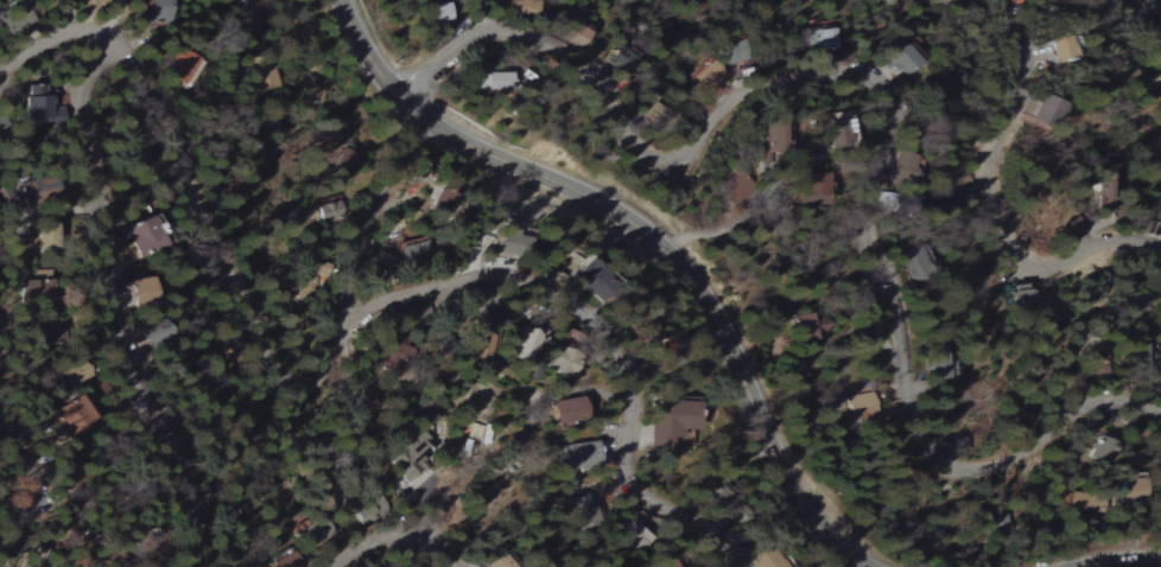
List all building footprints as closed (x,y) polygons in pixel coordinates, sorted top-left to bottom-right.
[(170,0),(145,0),(146,25),(171,25),(170,0)] [(446,0),(421,7),(426,27),(451,21),(446,0)] [(35,23),(20,6),(2,22),(17,39),(35,23)] [(817,50),(834,49),(832,27),(815,29),(817,50)] [(1071,59),(1069,36),(1050,38),(1052,61),(1071,59)] [(920,62),(901,42),(885,58),(903,78),(920,62)] [(634,58),(613,45),(602,61),(623,75),(634,58)] [(190,89),(202,59),(178,50),(167,79),(190,89)] [(726,76),(711,60),(692,79),(707,94),(726,76)] [(471,90),(504,90),(504,73),(471,73),(471,90)] [(54,107),(54,91),(42,91),(42,85),(23,85),(24,122),(61,122),(61,107),(54,107)] [(1030,123),(1048,133),(1065,105),(1046,94),(1030,123)] [(812,145),(830,141),(831,149),(852,145),(846,111),(807,118),(812,145)] [(786,123),(767,122),(765,151),(785,152),(786,123)] [(825,206),(826,175),(808,174),(808,194),(791,194),(791,206),(825,206)] [(15,185),(23,211),(59,200),(52,175),(15,185)] [(447,218),(456,197),(436,188),(427,209),(447,218)] [(320,223),(342,218),(338,201),(316,206),(320,223)] [(136,259),(165,245),(150,215),(121,228),(136,259)] [(1060,227),(1070,243),(1086,232),(1075,216),(1060,227)] [(494,254),(525,256),(526,238),(495,236),(494,254)] [(433,261),(427,238),(397,247),(403,269),(433,261)] [(906,279),(931,279),(931,253),(905,254),(906,279)] [(553,270),(566,276),(572,263),(560,257),(553,270)] [(617,280),(581,259),(568,281),(603,303),(617,280)] [(130,279),(131,299),(152,298),(151,278),(130,279)] [(1028,284),(1007,286),(1009,306),(1030,305),(1028,284)] [(795,341),(822,340),(821,313),(793,315),(795,341)] [(531,362),(541,333),(520,325),(510,355),(531,362)] [(552,354),(549,364),(556,366),(554,376),(568,380),(573,360),(552,354)] [(876,417),(871,393),(847,398),(851,421),(876,417)] [(56,410),(72,436),(96,420),(79,395),(56,410)] [(554,401),(557,424),(581,420),(578,398),(554,401)] [(648,448),(669,449),(670,439),(680,439),(680,431),(692,432),(694,407),(651,405),(648,448)] [(1087,458),(1107,466),(1117,438),(1097,431),(1087,458)] [(557,444),(557,468),(596,467),(595,443),(557,444)] [(600,522),(586,493),(565,502),(579,532),(600,522)] [(1064,511),(1100,513),(1101,495),(1065,493),(1064,511)] [(314,549),(333,534),(320,517),(301,533),(314,549)] [(650,535),(627,521),(615,540),(638,554),(650,535)]
